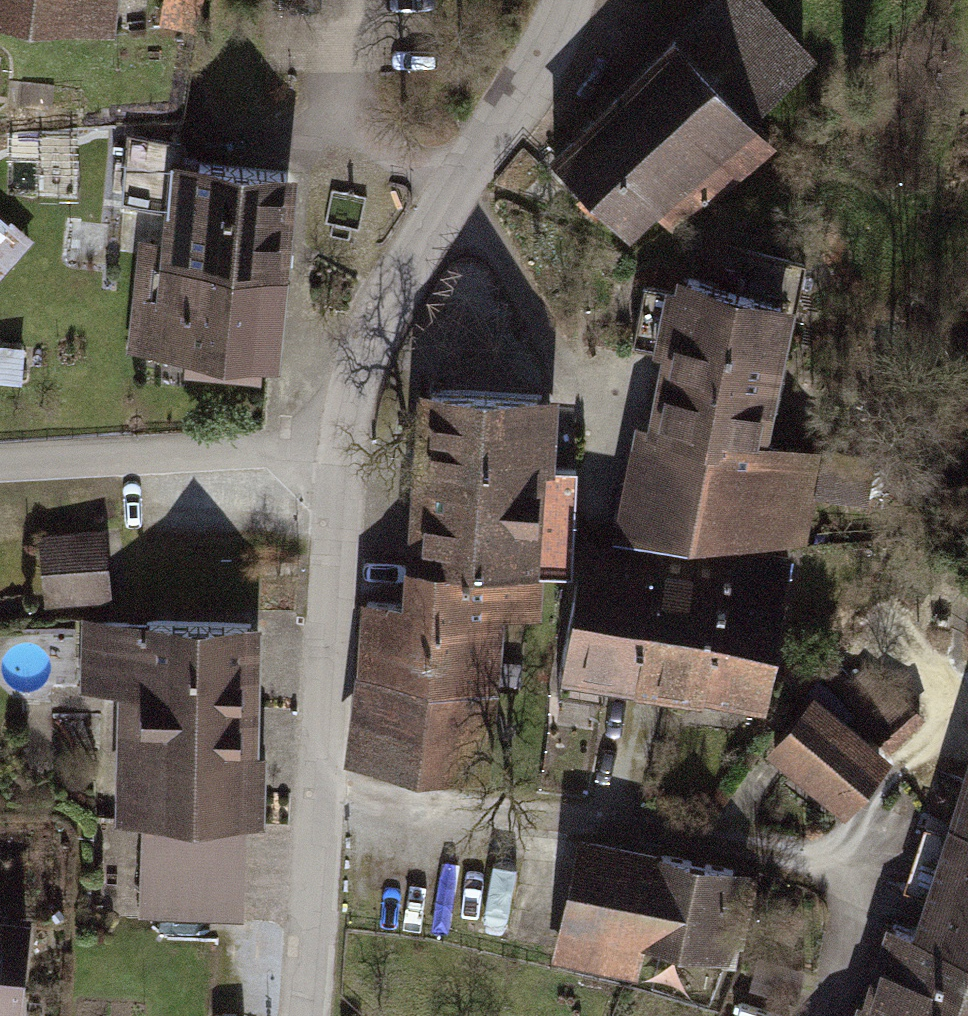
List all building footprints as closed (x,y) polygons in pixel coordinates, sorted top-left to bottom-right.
[(74,22),(76,0),(0,0),(0,14),(74,22)] [(677,44),(749,117),(805,62),(744,0),(722,0),(677,44)] [(768,136),(749,117),(677,44),(556,162),(622,230),(650,202),(675,228),(768,136)] [(187,265),(196,164),(179,163),(180,143),(130,136),(125,201),(175,208),(171,241),(149,238),(147,261),(187,265)] [(196,164),(187,265),(279,271),(287,172),(196,164)] [(674,354),(639,537),(794,541),(811,454),(758,443),(761,412),(776,413),(787,356),(774,353),(783,305),(796,308),(804,266),(729,247),(722,276),(742,281),(740,292),(688,278),(685,294),(646,287),(634,346),(674,354)] [(179,351),(187,265),(147,261),(141,350),(179,351)] [(271,359),(279,271),(187,265),(179,351),(271,359)] [(427,394),(418,542),(564,550),(568,472),(544,471),(548,401),(427,394)] [(873,461),(832,454),(825,494),(866,500),(873,461)] [(103,536),(44,542),(50,601),(110,594),(103,536)] [(722,578),(660,567),(640,679),(764,696),(789,557),(757,553),(755,568),(725,562),(722,578)] [(608,673),(640,679),(660,567),(660,561),(625,556),(625,564),(583,557),(550,722),(599,727),(608,673)] [(369,601),(363,672),(370,673),(490,688),(521,691),(522,663),(493,661),(496,612),(525,614),(528,572),(420,563),(415,606),(369,601)] [(141,817),(145,817),(246,819),(250,626),(95,623),(93,689),(143,690),(141,817)] [(817,673),(801,662),(781,690),(797,702),(817,673)] [(490,688),(370,673),(360,760),(480,774),(490,688)] [(920,717),(883,684),(854,718),(891,750),(920,717)] [(881,758),(812,701),(776,743),(845,801),(881,758)] [(961,825),(967,827),(967,793),(958,790),(948,820),(961,825)] [(244,910),(246,819),(145,817),(144,908),(244,910)] [(923,934),(967,950),(967,827),(961,825),(957,838),(926,831),(908,890),(936,899),(923,934)] [(587,846),(563,961),(636,976),(643,942),(715,957),(733,871),(663,856),(662,862),(587,846)] [(16,1013),(25,920),(0,918),(0,1011),(16,1013)] [(923,934),(894,925),(867,1015),(967,1015),(967,950),(923,934)] [(788,998),(795,970),(757,961),(750,989),(788,998)]
